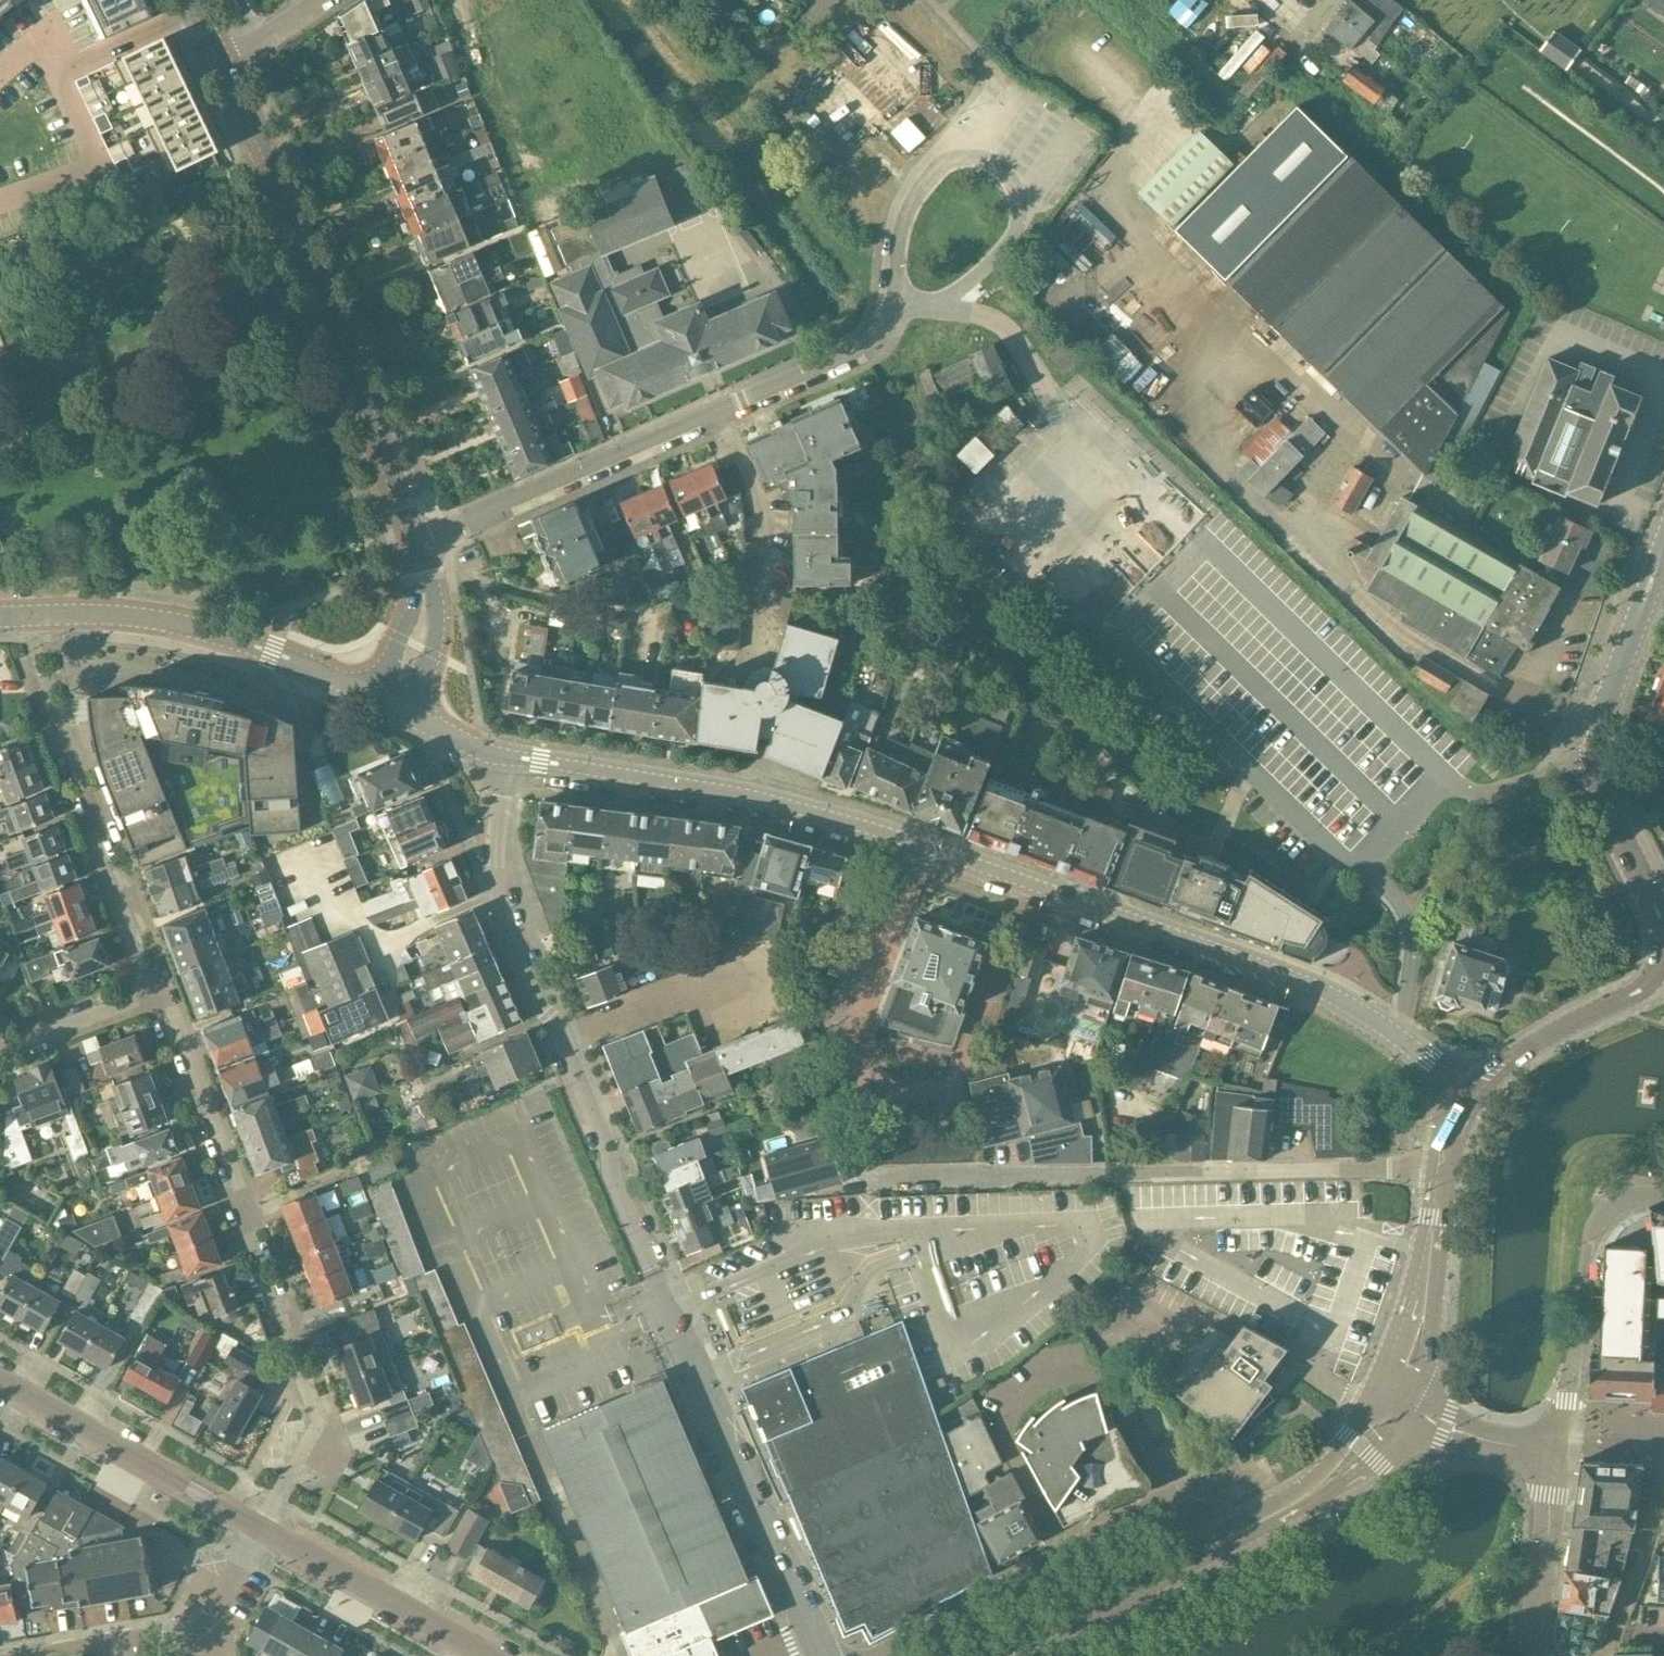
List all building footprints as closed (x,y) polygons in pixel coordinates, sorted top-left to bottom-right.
[(21,0),(0,0),(0,18),(21,0)] [(111,38),(156,15),(149,0),(92,0),(111,38)] [(348,41),(381,26),(374,9),(390,2),(389,0),(356,0),(336,14),(348,41)] [(418,9),(429,4),(427,0),(415,0),(418,9)] [(1195,28),(1213,0),(1180,0),(1172,14),(1195,28)] [(1393,0),(1349,0),(1338,13),(1361,34),(1356,40),(1377,56),(1379,53),(1374,48),(1377,45),(1380,41),(1393,20),(1403,8),(1393,0)] [(418,9),(427,32),(438,27),(429,4),(418,9)] [(1363,54),(1373,61),(1377,56),(1356,40),(1361,34),(1338,13),(1326,28),(1361,56),(1363,54)] [(1253,20),(1213,57),(1231,76),(1271,38),(1253,20)] [(381,26),(348,41),(359,64),(392,48),(406,42),(405,40),(407,39),(405,34),(407,33),(405,28),(386,36),(381,26)] [(1567,69),(1581,49),(1554,30),(1540,50),(1567,69)] [(165,37),(116,60),(127,84),(136,80),(176,60),(165,37)] [(835,78),(889,136),(930,99),(876,40),(835,78)] [(392,48),(359,64),(368,84),(416,62),(412,55),(416,53),(414,48),(395,57),(392,48)] [(441,83),(462,74),(452,49),(448,51),(447,48),(425,58),(426,61),(431,59),(441,83)] [(176,60),(136,80),(146,102),(187,82),(176,60)] [(378,105),(411,91),(407,82),(426,74),(424,69),(419,71),(416,62),(368,84),(378,105)] [(1388,115),(1389,114),(1400,99),(1353,66),(1341,80),(1384,112),(1388,115)] [(1632,72),(1624,82),(1643,96),(1651,86),(1632,72)] [(92,82),(89,74),(77,80),(81,88),(92,82)] [(187,82),(146,102),(157,125),(198,105),(187,82)] [(377,107),(386,129),(440,106),(432,86),(416,93),(415,91),(377,107)] [(198,105),(157,125),(148,129),(159,152),(209,128),(198,105)] [(1297,106),(1175,229),(1225,278),(1224,279),(1435,484),(1449,456),(1437,449),(1509,310),(1348,152),(1346,154),(1297,106)] [(461,111),(468,130),(479,126),(472,107),(461,111)] [(434,141),(429,129),(434,127),(446,123),(441,111),(429,116),(429,115),(376,137),(386,161),(434,141)] [(107,112),(95,117),(99,125),(111,120),(107,112)] [(114,127),(111,120),(99,125),(103,133),(114,127)] [(1235,161),(1199,127),(1138,193),(1174,227),(1235,161)] [(209,128),(159,152),(170,174),(220,151),(209,128)] [(386,161),(396,185),(493,146),(491,142),(447,160),(444,153),(440,154),(434,141),(386,161)] [(493,146),(396,185),(406,209),(454,189),(449,178),(453,177),(449,169),(495,151),(493,146)] [(132,165),(129,157),(117,163),(121,171),(132,165)] [(132,165),(121,171),(124,179),(136,173),(132,165)] [(497,171),(478,179),(483,191),(501,184),(497,171)] [(777,333),(786,330),(785,327),(789,326),(775,293),(707,321),(699,303),(665,317),(657,299),(670,294),(658,266),(646,271),(642,261),(621,269),(619,266),(610,269),(603,253),(675,223),(655,176),(633,185),(637,194),(553,229),(568,265),(572,263),(576,272),(552,282),(564,309),(562,310),(590,375),(599,372),(612,403),(626,398),(629,405),(653,395),(653,393),(780,340),(777,333)] [(406,209),(416,234),(466,213),(461,201),(464,199),(474,195),(483,191),(478,179),(454,189),(406,209)] [(1083,208),(1056,233),(1084,263),(1111,239),(1083,208)] [(483,241),(471,211),(466,213),(416,234),(428,263),(483,241)] [(498,223),(502,233),(518,227),(514,216),(498,223)] [(525,230),(508,237),(516,257),(533,250),(525,230)] [(522,271),(539,263),(534,251),(533,250),(516,257),(517,259),(522,271)] [(430,270),(439,290),(499,265),(495,255),(477,262),(473,252),(430,270)] [(491,282),(504,276),(499,265),(439,290),(448,311),(490,292),(485,281),(490,279),(491,282)] [(543,276),(526,282),(529,290),(546,284),(543,276)] [(504,290),(448,313),(459,338),(509,317),(503,305),(509,302),(504,290)] [(541,322),(544,330),(557,325),(553,316),(541,322)] [(518,328),(514,330),(509,317),(459,338),(469,362),(523,339),(518,328)] [(558,348),(552,351),(555,358),(562,355),(561,355),(574,349),(566,328),(553,334),(558,348)] [(1117,332),(1099,351),(1123,375),(1142,356),(1117,332)] [(892,469),(910,487),(943,455),(977,424),(976,422),(993,406),(989,398),(1011,388),(992,342),(969,353),(970,355),(930,373),(928,368),(919,372),(931,402),(962,388),(969,405),(956,418),(955,416),(946,425),(952,431),(935,447),(925,437),(892,469)] [(522,346),(470,367),(479,390),(529,369),(524,357),(526,356),(522,346)] [(561,355),(562,355),(567,368),(579,362),(574,349),(561,355)] [(1567,492),(1598,504),(1642,395),(1611,382),(1615,374),(1581,360),(1577,370),(1547,357),(1503,465),(1533,477),(1531,480),(1566,494),(1567,492)] [(1468,398),(1483,405),(1502,368),(1488,361),(1468,398)] [(533,380),(529,369),(479,390),(488,411),(526,395),(521,385),(533,380)] [(571,401),(576,399),(587,395),(578,374),(563,380),(570,398),(571,401)] [(526,395),(488,411),(497,432),(546,412),(541,399),(529,404),(526,395)] [(585,423),(596,419),(596,418),(588,396),(576,400),(585,423)] [(792,420),(792,421),(747,441),(766,487),(783,479),(795,506),(794,533),(795,584),(850,584),(850,557),(837,557),(837,481),(837,468),(832,458),(860,446),(840,399),(792,420)] [(546,412),(497,432),(506,454),(543,439),(538,427),(551,422),(546,412)] [(1309,416),(1287,439),(1260,467),(1250,458),(1238,470),(1247,479),(1264,496),(1280,506),(1293,493),(1277,482),(1303,455),(1325,433),(1309,416)] [(604,439),(596,419),(585,423),(583,424),(581,424),(585,436),(588,445),(589,446),(594,444),(604,440),(604,439)] [(547,450),(543,439),(506,454),(515,476),(564,456),(560,444),(547,450)] [(1122,461),(1123,477),(1135,476),(1134,460),(1122,461)] [(716,531),(726,526),(715,500),(726,495),(712,463),(691,472),(716,531)] [(720,467),(729,486),(740,482),(732,463),(720,467)] [(1351,465),(1330,501),(1352,514),(1372,477),(1351,465)] [(669,482),(683,514),(693,509),(705,536),(716,531),(691,472),(669,482)] [(1530,640),(1560,586),(1429,511),(1431,508),(1433,509),(1433,511),(1457,524),(1463,513),(1472,517),(1477,505),(1446,488),(1438,502),(1405,482),(1398,494),(1402,496),(1372,548),(1354,538),(1349,548),(1347,548),(1347,552),(1350,553),(1354,553),(1355,551),(1368,559),(1360,573),(1373,580),(1367,589),(1402,609),(1402,620),(1499,675),(1516,645),(1529,653),(1535,642),(1530,640)] [(681,557),(677,547),(666,521),(677,516),(663,484),(641,493),(671,561),(681,557)] [(655,556),(663,572),(674,568),(671,561),(641,493),(620,503),(634,535),(644,531),(655,556)] [(532,519),(545,551),(595,529),(587,510),(579,513),(573,500),(532,519)] [(1540,559),(1567,571),(1580,544),(1584,546),(1592,530),(1560,515),(1540,559)] [(545,551),(558,583),(600,565),(595,552),(603,549),(595,529),(545,551)] [(741,583),(753,584),(756,542),(744,541),(741,583)] [(647,585),(625,590),(629,604),(651,600),(647,585)] [(738,651),(741,605),(731,609),(729,596),(708,602),(712,614),(709,648),(738,651)] [(625,630),(628,617),(612,614),(609,627),(625,630)] [(758,734),(771,736),(764,756),(821,777),(843,719),(796,701),(799,694),(822,696),(839,638),(787,622),(773,667),(765,666),(758,668),(751,672),(746,678),(743,685),(703,679),(695,740),(756,749),(758,734)] [(867,645),(877,648),(883,627),(873,624),(867,645)] [(548,632),(545,632),(536,630),(531,663),(543,665),(543,663),(548,632)] [(1423,655),(1411,673),(1440,700),(1450,707),(1471,722),(1488,693),(1455,675),(1456,674),(1423,655)] [(517,661),(515,669),(513,669),(506,709),(533,714),(535,714),(541,674),(543,665),(531,663),(517,661)] [(543,663),(543,665),(541,674),(535,714),(558,718),(561,718),(567,678),(569,667),(566,667),(544,663),(543,663)] [(586,723),(593,682),(595,671),(592,671),(569,667),(567,678),(561,718),(584,722),(586,723)] [(668,690),(659,688),(653,733),(695,740),(703,679),(704,672),(674,668),(671,685),(671,690),(668,690)] [(586,723),(610,726),(612,727),(619,681),(620,675),(618,675),(595,671),(593,682),(586,723)] [(620,675),(619,681),(612,727),(653,733),(659,688),(660,679),(660,678),(654,677),(653,682),(650,682),(642,680),(643,676),(621,672),(620,675)] [(1656,691),(1663,694),(1663,677),(1661,678),(1656,691)] [(300,816),(294,723),(294,722),(286,719),(271,713),(257,707),(246,704),(231,699),(216,695),(200,692),(189,689),(189,691),(192,691),(190,700),(178,698),(163,696),(152,695),(145,695),(135,695),(128,694),(112,694),(97,695),(89,696),(88,697),(88,698),(89,698),(89,699),(89,707),(90,713),(90,718),(92,729),(95,743),(97,750),(99,755),(101,764),(104,773),(107,781),(140,864),(249,826),(250,825),(251,833),(262,832),(262,829),(252,830),(251,819),(300,816)] [(1663,723),(1663,694),(1656,691),(1650,706),(1654,707),(1650,718),(1663,723)] [(997,701),(991,715),(1006,721),(1012,707),(997,701)] [(868,743),(875,712),(849,702),(843,719),(821,777),(823,778),(824,781),(830,784),(834,782),(846,787),(863,741),(868,743)] [(940,739),(935,752),(911,810),(961,832),(990,760),(987,758),(994,740),(989,738),(995,723),(980,717),(966,750),(940,739)] [(867,746),(854,786),(889,800),(905,763),(911,742),(910,742),(914,731),(894,722),(882,752),(867,746)] [(35,765),(24,738),(0,747),(0,778),(35,765)] [(906,810),(909,809),(911,810),(935,752),(911,742),(905,763),(889,800),(895,803),(896,806),(906,810)] [(350,778),(358,796),(363,793),(366,800),(352,806),(356,815),(420,788),(405,753),(360,773),(350,778)] [(0,778),(0,791),(5,790),(9,802),(44,789),(35,765),(0,778)] [(989,778),(968,834),(1008,849),(1029,795),(1030,793),(989,778)] [(1086,815),(1065,870),(1105,885),(1125,829),(1101,820),(1114,789),(1099,784),(1087,815),(1086,815)] [(45,792),(10,805),(0,809),(0,825),(16,819),(20,830),(54,817),(45,792)] [(1029,795),(1008,849),(1036,859),(1059,798),(1043,792),(1040,799),(1029,795)] [(387,810),(399,838),(435,823),(423,795),(387,810)] [(338,798),(322,804),(332,828),(347,822),(338,798)] [(1059,798),(1036,859),(1065,870),(1086,815),(1075,811),(1077,804),(1059,798)] [(559,931),(568,850),(569,850),(575,804),(542,800),(536,847),(521,852),(550,931),(559,931)] [(575,804),(569,850),(602,854),(608,808),(575,804)] [(608,808),(602,854),(635,858),(641,812),(608,808)] [(637,885),(665,889),(668,862),(674,816),(641,812),(635,858),(634,873),(639,873),(637,885)] [(674,816),(668,862),(701,867),(707,821),(674,816)] [(734,871),(740,825),(707,821),(701,867),(734,871)] [(1275,948),(1312,962),(1318,947),(1319,945),(1321,942),(1322,940),(1323,937),(1323,935),(1323,933),(1323,932),(1329,917),(1311,906),(1249,867),(1244,874),(1230,869),(1231,865),(1219,861),(1197,853),(1195,857),(1182,852),(1181,856),(1172,852),(1177,839),(1128,821),(1125,829),(1105,885),(1275,948)] [(56,823),(23,835),(28,849),(6,858),(10,870),(66,849),(56,823)] [(409,863),(446,847),(440,834),(443,830),(440,825),(436,825),(435,823),(399,838),(409,863)] [(750,850),(742,880),(758,885),(798,896),(812,845),(766,832),(764,841),(755,839),(752,851),(750,850)] [(818,885),(820,880),(838,886),(836,894),(848,898),(858,863),(847,860),(848,856),(812,845),(798,896),(799,897),(804,880),(818,885)] [(67,852),(34,864),(40,882),(22,888),(22,889),(12,893),(14,901),(44,891),(77,878),(67,852)] [(185,855),(145,869),(153,892),(193,878),(235,862),(235,861),(225,863),(223,858),(190,869),(185,855)] [(450,858),(403,878),(401,877),(391,881),(393,889),(394,890),(361,903),(366,916),(459,878),(450,858)] [(161,916),(201,902),(197,890),(239,875),(235,862),(193,878),(153,892),(161,916)] [(420,907),(422,906),(426,917),(468,899),(459,878),(366,916),(367,917),(373,924),(420,907)] [(734,929),(733,944),(778,938),(785,903),(755,896),(758,885),(742,880),(737,879),(736,904),(734,929)] [(13,926),(16,934),(88,907),(78,880),(45,893),(51,911),(22,921),(22,923),(13,926)] [(279,902),(260,909),(261,914),(281,906),(279,902)] [(284,914),(281,906),(261,914),(266,925),(282,919),(281,916),(284,914)] [(96,931),(88,907),(16,934),(19,944),(40,937),(39,935),(58,928),(63,943),(96,931)] [(205,907),(163,923),(172,947),(244,920),(240,909),(209,919),(205,907)] [(427,938),(416,942),(421,953),(441,942),(479,925),(472,908),(434,925),(438,934),(427,939),(427,938)] [(837,912),(822,961),(837,967),(853,917),(837,912)] [(1509,963),(1505,956),(1502,958),(1501,955),(1494,953),(1499,939),(1481,933),(1485,920),(1465,914),(1456,941),(1453,940),(1444,967),(1443,966),(1433,995),(1438,997),(1437,999),(1441,1007),(1446,1008),(1452,1005),(1453,1002),(1459,1004),(1460,1000),(1484,1008),(1485,1006),(1496,1010),(1503,988),(1501,988),(1509,963)] [(307,983),(310,985),(311,987),(367,965),(366,963),(367,962),(371,961),(359,934),(355,935),(353,929),(321,942),(311,915),(285,926),(307,983)] [(986,944),(987,941),(985,941),(963,933),(964,932),(941,924),(941,925),(919,917),(919,916),(917,915),(916,918),(894,979),(895,979),(894,981),(878,1022),(951,1039),(971,986),(972,986),(979,965),(978,965),(986,944)] [(244,920),(172,947),(181,970),(228,952),(229,952),(225,941),(242,935),(238,924),(244,922),(244,920)] [(447,954),(449,959),(487,942),(479,925),(441,942),(421,953),(418,954),(423,965),(437,959),(437,958),(447,954)] [(733,944),(734,929),(703,932),(703,948),(733,944)] [(649,938),(649,948),(671,945),(670,935),(649,938)] [(599,959),(593,937),(593,936),(559,945),(564,967),(599,959)] [(1127,952),(1075,936),(1057,993),(1075,998),(1078,990),(1089,993),(1086,1003),(1109,1010),(1112,1001),(1127,952)] [(73,976),(109,963),(108,961),(110,957),(107,950),(103,949),(99,937),(63,951),(62,949),(43,955),(47,970),(68,963),(73,976)] [(9,951),(12,945),(0,938),(0,967),(9,951)] [(1048,946),(1029,940),(1018,973),(1004,1017),(1018,1021),(1032,977),(1037,978),(1037,979),(1047,983),(1055,962),(1044,959),(1048,946)] [(494,960),(487,942),(449,959),(453,968),(431,978),(434,987),(456,976),(494,960)] [(400,956),(399,960),(398,964),(411,957),(404,948),(402,952),(400,956)] [(181,970),(190,993),(231,977),(223,955),(228,952),(181,970)] [(1156,961),(1132,953),(1118,995),(1114,1012),(1126,1015),(1128,1008),(1140,1012),(1156,961)] [(589,1006),(629,991),(685,969),(683,964),(627,986),(623,978),(646,969),(642,957),(617,962),(578,977),(582,987),(580,994),(583,1003),(589,1005),(589,1006)] [(25,963),(32,981),(41,978),(34,960),(25,963)] [(502,977),(494,960),(456,976),(434,987),(435,988),(430,990),(434,1000),(444,996),(446,1000),(502,977)] [(1189,971),(1156,961),(1140,1012),(1156,1017),(1159,1008),(1176,1013),(1189,971)] [(319,1008),(319,1009),(376,986),(367,965),(311,987),(319,1008)] [(1177,1076),(1187,1079),(1203,1035),(1204,1036),(1224,984),(1194,973),(1175,1025),(1170,1023),(1153,1070),(1175,1078),(1177,1076)] [(199,1016),(241,1001),(237,993),(249,988),(244,974),(232,978),(231,977),(190,993),(199,1016)] [(403,1019),(395,1023),(404,1043),(415,1038),(416,1038),(439,1028),(449,1053),(479,1039),(521,1022),(502,977),(446,1000),(411,1015),(403,1019)] [(297,1016),(301,1015),(319,1008),(311,987),(310,985),(307,983),(286,991),(297,1016)] [(1233,1046),(1253,994),(1224,984),(1204,1036),(1233,1046)] [(332,1043),(390,1018),(376,986),(319,1009),(323,1023),(332,1043)] [(397,1004),(397,1005),(402,1002),(416,996),(412,989),(397,996),(397,1004)] [(631,1110),(700,1084),(727,1073),(772,1056),(796,1047),(815,1040),(798,993),(781,999),(789,1020),(701,1054),(693,1033),(666,1044),(659,1025),(644,1031),(644,1030),(642,1030),(642,1029),(635,1032),(605,1043),(613,1064),(621,1084),(631,1110)] [(1233,1046),(1260,1056),(1272,1023),(1283,1027),(1290,1008),(1279,1004),(1253,994),(1233,1046)] [(301,1015),(307,1028),(323,1023),(319,1009),(319,1008),(301,1015)] [(240,1014),(203,1028),(211,1049),(278,1024),(272,1011),(243,1021),(240,1014)] [(211,1049),(218,1068),(269,1049),(266,1042),(280,1037),(276,1025),(278,1024),(211,1049)] [(328,1045),(322,1029),(307,1035),(313,1050),(328,1045)] [(485,1059),(463,1067),(468,1077),(534,1050),(525,1030),(480,1049),(485,1059)] [(145,1060),(135,1035),(86,1053),(90,1062),(104,1057),(110,1073),(145,1060)] [(317,1054),(323,1069),(335,1064),(330,1049),(317,1054)] [(482,1088),(484,1093),(497,1087),(542,1068),(534,1050),(468,1077),(468,1078),(463,1080),(468,1094),(482,1088)] [(255,1055),(218,1068),(226,1089),(276,1070),(274,1064),(279,1062),(277,1059),(259,1065),(255,1055)] [(33,1072),(16,1078),(25,1102),(32,1125),(33,1126),(33,1127),(65,1115),(74,1112),(64,1086),(59,1088),(51,1065),(51,1064),(50,1065),(48,1061),(31,1067),(33,1072)] [(349,1073),(358,1100),(384,1091),(374,1064),(349,1073)] [(226,1089),(233,1109),(271,1095),(270,1094),(267,1087),(295,1077),(291,1065),(277,1070),(276,1070),(226,1089)] [(983,1133),(983,1147),(1028,1135),(1034,1164),(1093,1162),(1092,1134),(1084,1135),(1081,1120),(1076,1122),(1060,1065),(1019,1076),(1017,1069),(970,1082),(979,1133),(983,1133)] [(86,1090),(85,1088),(76,1066),(63,1071),(73,1095),(86,1090)] [(109,1100),(114,1112),(158,1095),(156,1089),(155,1086),(153,1083),(156,1079),(153,1071),(149,1070),(148,1068),(113,1082),(118,1097),(109,1100)] [(734,1092),(727,1073),(700,1084),(707,1102),(734,1092)] [(1329,1096),(1330,1091),(1277,1080),(1277,1079),(1265,1077),(1262,1090),(1274,1092),(1273,1098),(1256,1096),(1236,1094),(1228,1160),(1266,1159),(1270,1121),(1271,1121),(1309,1128),(1316,1158),(1356,1156),(1340,1101),(1329,1096)] [(1643,1080),(1641,1102),(1653,1103),(1654,1081),(1643,1080)] [(700,1084),(631,1110),(640,1133),(646,1130),(646,1129),(677,1117),(677,1116),(688,1112),(687,1110),(705,1103),(707,1102),(700,1084)] [(418,1098),(425,1120),(445,1112),(436,1091),(418,1098)] [(1227,1159),(1227,1160),(1228,1160),(1236,1094),(1217,1091),(1211,1159),(1227,1159)] [(347,1092),(336,1097),(343,1112),(353,1108),(347,1092)] [(271,1095),(233,1109),(241,1130),(298,1109),(310,1105),(306,1094),(275,1105),(271,1095)] [(114,1112),(119,1125),(128,1122),(133,1135),(168,1121),(167,1119),(170,1116),(167,1108),(163,1107),(162,1106),(161,1103),(158,1095),(114,1112)] [(104,1115),(114,1112),(109,1100),(99,1104),(104,1115)] [(5,1138),(5,1171),(27,1162),(16,1131),(32,1125),(25,1102),(6,1109),(6,1117),(5,1138)] [(241,1130),(249,1151),(287,1137),(283,1127),(302,1120),(298,1109),(241,1130)] [(114,1112),(104,1115),(109,1129),(119,1125),(114,1112)] [(711,1137),(727,1132),(722,1116),(706,1122),(711,1137)] [(107,1147),(113,1165),(141,1155),(144,1164),(179,1151),(178,1148),(181,1146),(178,1138),(173,1137),(170,1127),(122,1145),(121,1142),(107,1147)] [(295,1159),(291,1149),(316,1140),(312,1128),(287,1137),(249,1151),(257,1173),(274,1167),(277,1175),(284,1173),(289,1184),(319,1172),(314,1159),(298,1166),(295,1159)] [(958,1133),(945,1134),(946,1162),(959,1161),(958,1133)] [(970,1133),(958,1133),(959,1161),(971,1161),(970,1133)] [(983,1133),(979,1133),(971,1133),(971,1161),(984,1161),(983,1147),(983,1133)] [(1206,1161),(1205,1133),(1178,1133),(1178,1161),(1206,1161)] [(908,1163),(921,1162),(920,1134),(907,1135),(908,1163)] [(933,1134),(920,1134),(921,1162),(933,1162),(933,1134)] [(945,1134),(933,1134),(933,1162),(946,1162),(945,1134)] [(848,1136),(857,1164),(870,1163),(870,1135),(848,1136)] [(882,1163),(882,1135),(870,1135),(870,1163),(882,1163)] [(895,1163),(895,1135),(882,1135),(882,1163),(895,1163)] [(908,1163),(907,1135),(895,1135),(895,1163),(908,1163)] [(654,1154),(662,1173),(708,1155),(700,1136),(672,1147),(669,1141),(664,1138),(654,1142),(652,1148),(655,1154),(654,1154)] [(767,1155),(778,1199),(779,1199),(805,1192),(815,1189),(843,1181),(830,1137),(788,1148),(767,1155)] [(1133,1150),(1125,1149),(1124,1161),(1133,1162),(1133,1150)] [(366,1163),(373,1179),(397,1168),(391,1153),(366,1163)] [(663,1180),(659,1181),(664,1193),(706,1176),(701,1164),(710,1160),(708,1155),(662,1173),(661,1174),(663,1180)] [(778,1199),(767,1155),(747,1161),(757,1202),(778,1199)] [(149,1169),(126,1177),(127,1179),(129,1186),(129,1187),(140,1183),(146,1198),(158,1193),(191,1181),(195,1180),(189,1166),(185,1167),(182,1159),(181,1156),(149,1169)] [(706,1176),(664,1193),(672,1215),(711,1198),(707,1188),(726,1180),(722,1169),(706,1176)] [(339,1181),(344,1195),(363,1187),(358,1174),(339,1181)] [(367,1188),(369,1191),(372,1199),(394,1191),(390,1179),(367,1188)] [(164,1209),(141,1218),(144,1227),(168,1218),(200,1206),(196,1195),(200,1194),(195,1180),(191,1181),(158,1193),(164,1209)] [(315,1191),(282,1204),(292,1229),(324,1216),(315,1191)] [(376,1210),(399,1202),(394,1191),(372,1199),(372,1201),(376,1210)] [(711,1198),(672,1215),(679,1232),(730,1213),(729,1211),(727,1206),(725,1206),(720,1195),(711,1198)] [(369,1201),(349,1209),(353,1220),(354,1221),(374,1214),(369,1201)] [(399,1202),(376,1210),(380,1220),(381,1222),(403,1213),(399,1202)] [(759,1203),(758,1203),(748,1207),(753,1219),(763,1216),(759,1203)] [(730,1213),(679,1232),(688,1255),(725,1239),(720,1227),(746,1216),(743,1208),(742,1206),(729,1211),(730,1213)] [(1653,1400),(1654,1382),(1655,1364),(1656,1346),(1656,1335),(1657,1324),(1657,1321),(1657,1313),(1663,1313),(1663,1211),(1647,1206),(1652,1246),(1604,1244),(1602,1276),(1593,1276),(1589,1357),(1588,1396),(1653,1400)] [(170,1224),(147,1233),(150,1242),(169,1236),(174,1234),(179,1249),(211,1237),(216,1235),(211,1221),(206,1223),(203,1213),(202,1212),(170,1224)] [(77,1224),(73,1213),(58,1219),(62,1230),(77,1224)] [(381,1222),(385,1233),(407,1225),(403,1213),(381,1222)] [(122,1237),(114,1215),(73,1230),(95,1246),(122,1237)] [(334,1241),(324,1216),(292,1229),(301,1254),(334,1241)] [(9,1249),(22,1226),(7,1218),(6,1217),(0,1228),(0,1265),(9,1249)] [(411,1236),(407,1225),(385,1233),(389,1244),(411,1236)] [(185,1265),(162,1273),(165,1282),(189,1273),(221,1261),(217,1251),(221,1249),(216,1235),(211,1237),(179,1249),(185,1265)] [(411,1236),(389,1244),(393,1256),(416,1248),(411,1236)] [(382,1238),(363,1245),(368,1258),(387,1251),(382,1238)] [(334,1241),(301,1254),(311,1279),(344,1267),(334,1241)] [(416,1248),(393,1256),(397,1267),(420,1259),(416,1248)] [(9,1249),(0,1265),(0,1271),(10,1277),(0,1294),(0,1306),(8,1310),(6,1313),(16,1318),(17,1316),(20,1317),(37,1286),(26,1280),(33,1268),(21,1261),(23,1257),(9,1249)] [(420,1259),(397,1267),(401,1278),(413,1273),(414,1276),(425,1272),(420,1259)] [(392,1263),(372,1271),(377,1283),(397,1276),(392,1263)] [(353,1291),(344,1267),(311,1279),(321,1304),(353,1291)] [(73,1299),(86,1274),(85,1274),(74,1268),(61,1292),(71,1298),(73,1299)] [(182,1286),(187,1301),(196,1297),(202,1312),(215,1307),(217,1312),(219,1311),(223,1318),(227,1320),(231,1319),(234,1317),(236,1313),(234,1305),(236,1304),(231,1292),(236,1290),(230,1275),(226,1277),(223,1269),(196,1279),(197,1281),(182,1286)] [(425,1272),(414,1276),(418,1287),(439,1278),(435,1269),(426,1273),(425,1272)] [(86,1274),(73,1299),(80,1302),(87,1306),(91,1297),(101,1278),(88,1271),(86,1274)] [(405,1283),(392,1288),(396,1299),(418,1292),(420,1291),(418,1287),(414,1276),(413,1273),(401,1278),(402,1279),(403,1279),(404,1282),(405,1283)] [(418,1287),(420,1291),(418,1292),(421,1299),(444,1290),(439,1278),(418,1287)] [(144,1324),(163,1289),(149,1282),(130,1317),(144,1324)] [(44,1331),(61,1300),(37,1286),(20,1317),(24,1319),(22,1322),(31,1327),(33,1324),(44,1331)] [(444,1290),(421,1299),(426,1310),(449,1301),(444,1290)] [(449,1301),(426,1310),(431,1321),(453,1312),(449,1301)] [(368,1335),(337,1347),(348,1376),(392,1359),(378,1322),(379,1321),(374,1307),(345,1318),(350,1332),(365,1327),(368,1335)] [(76,1309),(59,1339),(71,1346),(69,1350),(80,1355),(82,1352),(83,1353),(100,1323),(87,1315),(77,1309),(76,1309)] [(431,1321),(436,1333),(458,1323),(453,1312),(431,1321)] [(557,1317),(515,1333),(522,1351),(564,1335),(557,1317)] [(923,1377),(902,1321),(743,1386),(839,1616),(841,1615),(847,1628),(865,1620),(873,1636),(993,1573),(967,1497),(944,1434),(923,1377)] [(1654,1382),(1653,1400),(1652,1408),(1663,1409),(1663,1321),(1657,1321),(1657,1324),(1656,1335),(1656,1346),(1655,1364),(1654,1382)] [(100,1323),(83,1353),(87,1355),(85,1358),(96,1364),(98,1361),(108,1366),(125,1336),(100,1323)] [(468,1332),(465,1324),(437,1335),(441,1344),(468,1332)] [(1209,1325),(1164,1384),(1207,1417),(1214,1422),(1205,1433),(1221,1445),(1229,1433),(1233,1436),(1250,1414),(1255,1418),(1274,1399),(1267,1392),(1285,1368),(1276,1362),(1287,1348),(1285,1346),(1244,1324),(1233,1338),(1209,1325)] [(201,1335),(188,1359),(203,1368),(220,1339),(220,1338),(205,1329),(202,1335),(201,1335)] [(473,1343),(468,1332),(441,1344),(446,1355),(473,1343)] [(136,1353),(123,1376),(154,1392),(152,1395),(164,1402),(165,1399),(169,1401),(181,1378),(158,1365),(169,1346),(147,1333),(136,1353)] [(478,1354),(473,1343),(446,1355),(451,1366),(478,1354)] [(224,1359),(242,1369),(222,1406),(214,1402),(204,1421),(235,1439),(261,1393),(247,1385),(259,1363),(231,1348),(224,1359)] [(484,1367),(478,1354),(451,1366),(456,1379),(484,1367)] [(406,1397),(392,1359),(348,1376),(359,1406),(390,1394),(393,1401),(379,1407),(390,1436),(418,1425),(408,1396),(406,1397)] [(484,1367),(456,1379),(462,1392),(489,1380),(484,1367)] [(946,1384),(943,1377),(935,1381),(938,1388),(946,1384)] [(602,1566),(669,1537),(720,1515),(662,1379),(544,1430),(545,1434),(602,1566)] [(489,1380),(462,1392),(467,1405),(495,1393),(489,1380)] [(1111,1414),(1105,1416),(1097,1389),(1092,1391),(1088,1392),(1080,1395),(1073,1399),(1067,1402),(1064,1404),(1061,1398),(1055,1402),(1052,1404),(1048,1408),(1042,1413),(1039,1417),(1035,1421),(1031,1416),(1029,1419),(1026,1422),(1023,1427),(1020,1432),(1017,1438),(1031,1448),(1026,1455),(1064,1525),(1134,1487),(1133,1486),(1138,1468),(1139,1467),(1135,1458),(1136,1458),(1134,1456),(1123,1435),(1122,1433),(1121,1433),(1113,1418),(1111,1414)] [(495,1393),(467,1405),(473,1418),(501,1406),(495,1393)] [(501,1406),(473,1418),(478,1431),(506,1419),(501,1406)] [(1017,1550),(1041,1537),(1021,1500),(1026,1497),(1011,1471),(1003,1476),(996,1474),(995,1480),(990,1483),(986,1474),(988,1470),(1003,1462),(980,1414),(973,1418),(966,1417),(964,1423),(944,1434),(967,1497),(984,1487),(986,1490),(984,1497),(990,1498),(992,1502),(976,1511),(981,1520),(979,1521),(1000,1560),(1001,1559),(1008,1562),(1016,1558),(1017,1550)] [(506,1419),(478,1431),(484,1444),(512,1432),(506,1419)] [(512,1432),(484,1444),(489,1457),(517,1445),(512,1432)] [(517,1445),(489,1457),(495,1470),(523,1458),(517,1445)] [(6,1503),(25,1470),(20,1467),(21,1464),(9,1457),(7,1460),(1,1457),(0,1458),(0,1513),(1,1514),(6,1504),(6,1503)] [(523,1458),(495,1470),(501,1483),(529,1471),(523,1458)] [(1572,1526),(1633,1528),(1634,1528),(1643,1463),(1580,1460),(1571,1526),(1572,1526)] [(361,1508),(388,1524),(411,1482),(384,1468),(380,1477),(379,1477),(361,1508)] [(45,1511),(42,1510),(35,1506),(48,1483),(44,1480),(45,1478),(33,1471),(31,1473),(25,1470),(6,1503),(6,1504),(23,1513),(15,1527),(27,1534),(28,1534),(30,1535),(45,1511)] [(501,1483),(506,1496),(534,1484),(529,1471),(501,1483)] [(445,1536),(459,1508),(411,1482),(388,1524),(415,1539),(432,1510),(439,1514),(433,1525),(431,1528),(445,1536)] [(540,1498),(534,1484),(506,1496),(512,1510),(540,1498)] [(34,1604),(34,1605),(52,1601),(55,1608),(83,1603),(152,1590),(154,1590),(144,1535),(141,1535),(125,1538),(123,1530),(126,1525),(58,1488),(45,1511),(30,1535),(12,1562),(20,1607),(34,1604)] [(532,1605),(533,1603),(529,1602),(543,1578),(531,1572),(532,1571),(519,1563),(521,1560),(512,1554),(509,1559),(476,1540),(487,1519),(469,1508),(448,1544),(467,1555),(468,1553),(475,1557),(469,1568),(468,1567),(467,1568),(479,1575),(478,1577),(489,1584),(491,1581),(502,1588),(501,1591),(513,1597),(514,1595),(532,1605)] [(748,1580),(720,1515),(669,1537),(697,1601),(712,1637),(770,1612),(762,1593),(755,1577),(748,1580)] [(1633,1528),(1572,1526),(1565,1566),(1622,1577),(1622,1576),(1633,1528)] [(602,1566),(629,1630),(697,1601),(669,1537),(602,1566)] [(1565,1566),(1563,1565),(1558,1605),(1557,1605),(1555,1637),(1555,1640),(1556,1644),(1558,1646),(1560,1649),(1562,1652),(1565,1653),(1568,1655),(1571,1655),(1580,1655),(1583,1655),(1589,1652),(1592,1648),(1607,1614),(1608,1614),(1622,1577),(1565,1566)] [(5,1621),(5,1624),(16,1622),(16,1619),(19,1618),(13,1583),(0,1585),(0,1621),(5,1621)] [(624,1632),(634,1655),(667,1655),(670,1655),(712,1637),(697,1601),(629,1630),(624,1632)] [(343,1647),(313,1631),(316,1626),(297,1615),(294,1620),(268,1605),(248,1640),(276,1655),(339,1655),(343,1647)]
